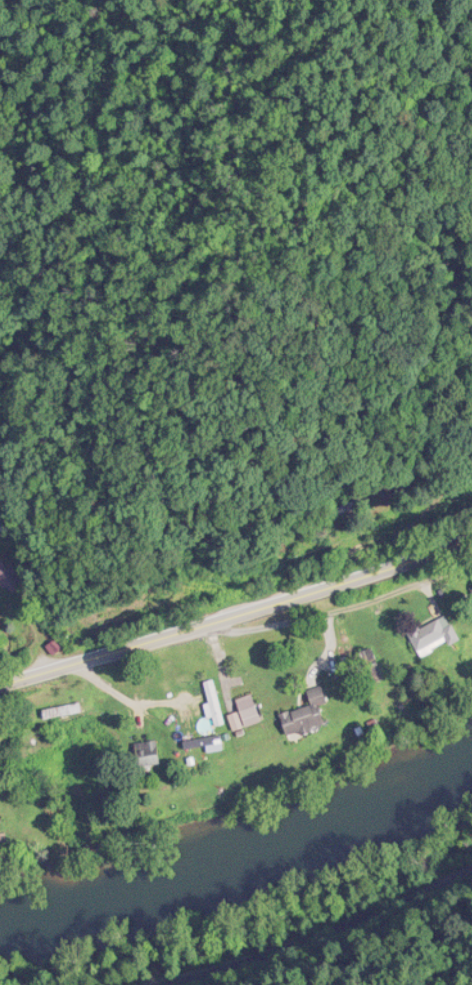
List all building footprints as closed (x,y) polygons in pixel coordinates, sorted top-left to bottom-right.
[(7,595),(23,585),(10,562),(4,565),(0,558),(0,583),(7,595)] [(408,631),(419,656),(458,638),(447,613),(408,631)] [(349,656),(360,681),(381,671),(370,646),(349,656)] [(311,704),(280,712),(286,735),(325,725),(319,703),(326,702),(321,685),(307,688),(311,704)] [(259,718),(250,694),(238,698),(240,702),(237,703),(245,724),(259,718)] [(157,739),(134,741),(136,765),(159,763),(157,739)]
